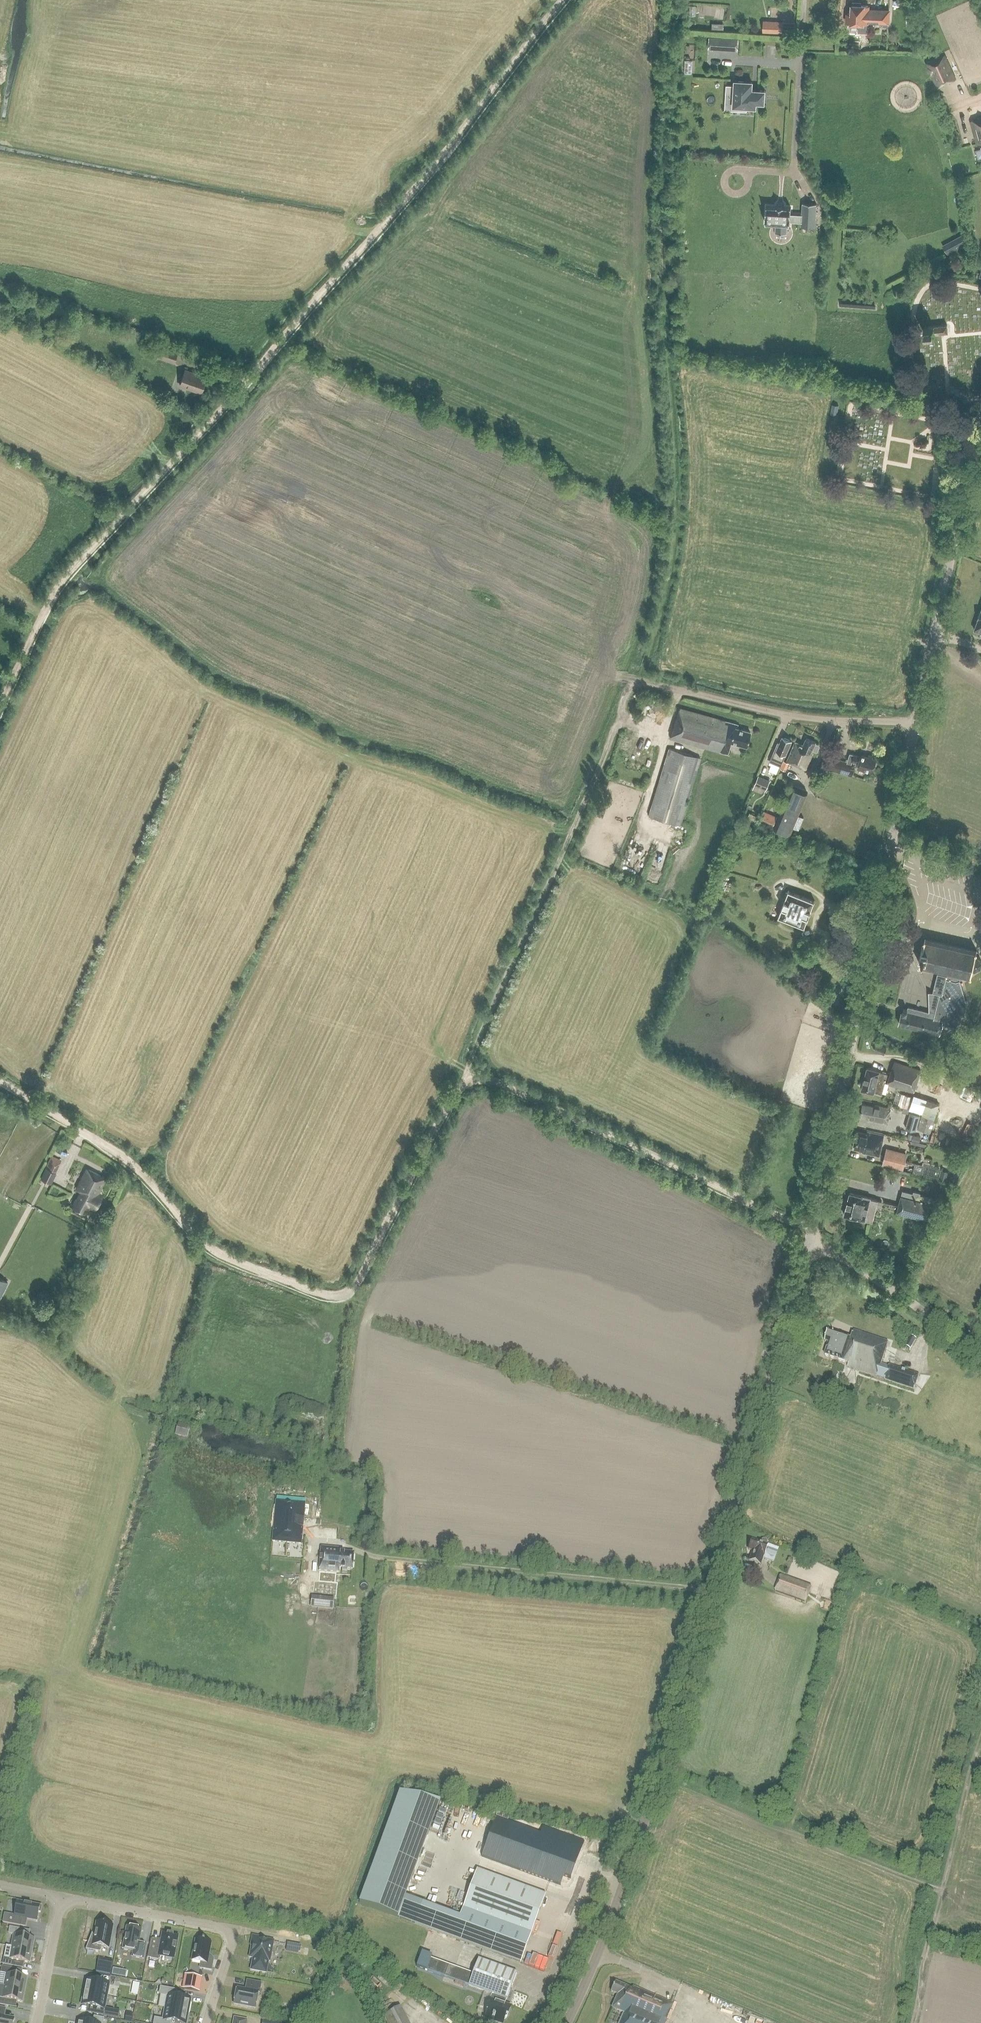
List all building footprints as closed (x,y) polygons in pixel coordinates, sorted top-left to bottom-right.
[(852,3),(852,11),(852,13),(848,13),(848,23),(859,23),(859,31),(866,32),(867,22),(879,22),(879,26),(888,26),(888,11),(867,10),(868,5),(861,5),(861,3),(852,3)] [(783,21),(763,20),(763,32),(782,33),(783,21)] [(737,50),(738,39),(723,38),(723,49),(737,50)] [(942,84),(949,81),(950,81),(955,79),(945,55),(927,63),(937,87),(943,85),(942,84)] [(734,106),(756,107),(756,102),(764,103),(765,91),(752,90),(752,82),(735,81),(734,106)] [(971,121),(978,146),(980,145),(980,146),(980,117),(978,117),(979,119),(971,121)] [(817,204),(803,203),(802,215),(791,214),(791,207),(784,207),(784,206),(777,206),(777,207),(767,206),(765,223),(776,224),(775,233),(787,233),(788,224),(790,224),(790,222),(802,222),(801,227),(815,228),(817,204)] [(963,235),(943,244),(948,253),(968,244),(963,235)] [(947,325),(925,328),(926,335),(948,332),(947,325)] [(205,377),(185,370),(179,385),(200,393),(205,377)] [(831,414),(837,415),(839,405),(833,404),(831,414)] [(731,742),(747,746),(751,732),(737,728),(738,725),(679,709),(671,738),(728,753),(731,742)] [(770,761),(781,766),(792,741),(783,737),(780,743),(778,742),(775,749),(775,750),(770,761)] [(807,738),(804,744),(796,741),(787,760),(806,768),(812,754),(811,754),(813,750),(816,751),(817,751),(820,746),(819,745),(816,743),(816,742),(807,738)] [(652,767),(657,748),(629,740),(624,760),(652,767)] [(682,826),(701,758),(670,749),(651,817),(682,826)] [(854,754),(849,753),(847,761),(832,757),(829,770),(852,777),(854,770),(850,769),(852,761),(854,754)] [(876,759),(861,755),(861,756),(854,754),(852,761),(859,763),(857,767),(873,771),(876,759)] [(784,760),(780,768),(786,771),(790,763),(784,760)] [(766,789),(769,781),(759,776),(755,784),(766,789)] [(790,834),(807,793),(791,786),(774,827),(790,834)] [(757,816),(750,813),(746,820),(754,824),(757,816)] [(772,826),(776,817),(765,813),(761,821),(772,826)] [(798,815),(793,827),(799,830),(804,818),(798,815)] [(804,926),(814,900),(789,891),(779,917),(804,926)] [(962,973),(971,975),(972,970),(975,971),(980,968),(980,966),(980,961),(978,957),(975,957),(976,951),(925,940),(923,947),(922,945),(921,946),(922,947),(920,956),(919,957),(919,959),(921,958),(920,963),(939,968),(938,973),(937,973),(933,993),(934,993),(929,1012),(925,1011),(909,1007),(908,1010),(904,1009),(903,1013),(902,1012),(899,1025),(940,1034),(943,1024),(960,1028),(963,1016),(964,1017),(968,1002),(966,1001),(960,981),(962,973)] [(883,1053),(886,1047),(876,1043),(874,1050),(883,1053)] [(914,1092),(921,1070),(895,1061),(887,1083),(914,1092)] [(885,1083),(888,1072),(867,1067),(861,1089),(882,1094),(883,1092),(886,1093),(888,1084),(885,1083)] [(905,1095),(901,1107),(903,1107),(909,1109),(910,1109),(923,1113),(918,1128),(931,1132),(935,1116),(939,1103),(914,1095),(913,1097),(905,1095)] [(875,1105),(875,1106),(863,1104),(861,1115),(872,1118),(871,1120),(888,1124),(891,1108),(875,1105)] [(910,1112),(905,1128),(916,1131),(919,1118),(920,1115),(919,1114),(910,1112)] [(868,1132),(868,1134),(858,1131),(853,1148),(864,1151),(864,1152),(879,1156),(884,1136),(868,1132)] [(901,1169),(905,1154),(888,1150),(884,1165),(901,1169)] [(61,1160),(51,1155),(45,1167),(45,1168),(40,1178),(51,1184),(57,1173),(55,1172),(61,1160)] [(923,1174),(925,1165),(917,1162),(914,1172),(923,1174)] [(103,1194),(98,1191),(104,1178),(86,1168),(75,1189),(80,1191),(76,1199),(75,1198),(72,1206),(84,1212),(88,1205),(96,1209),(103,1194)] [(947,1181),(949,1172),(941,1170),(939,1179),(947,1181)] [(913,1192),(913,1193),(904,1191),(899,1211),(928,1218),(933,1198),(920,1195),(921,1194),(913,1192)] [(877,1201),(877,1199),(850,1192),(844,1214),(865,1220),(870,1200),(873,1201),(874,1200),(877,1201)] [(0,1278),(0,1299),(8,1282),(0,1278)] [(851,1341),(828,1334),(825,1343),(828,1345),(824,1357),(847,1365),(846,1368),(875,1378),(876,1377),(883,1379),(883,1380),(913,1390),(918,1376),(888,1366),(887,1368),(879,1365),(886,1344),(853,1333),(851,1341)] [(190,1426),(178,1423),(175,1435),(187,1438),(190,1426)] [(313,1444),(322,1446),(324,1438),(315,1436),(313,1444)] [(301,1544),(305,1503),(276,1500),(272,1541),(301,1544)] [(751,1541),(749,1550),(753,1551),(750,1561),(761,1565),(765,1554),(776,1557),(777,1551),(778,1548),(766,1544),(767,1542),(766,1541),(764,1540),(763,1540),(762,1541),(761,1542),(760,1543),(759,1543),(759,1544),(751,1541)] [(341,1553),(341,1549),(322,1547),(319,1570),(339,1572),(340,1568),(352,1569),(354,1554),(341,1553)] [(808,1601),(813,1584),(782,1575),(777,1592),(808,1601)] [(334,1598),(312,1597),(312,1607),(333,1609),(334,1598)] [(399,1793),(359,1903),(362,1904),(398,1917),(405,1896),(439,1803),(440,1802),(399,1793)] [(116,1800),(114,1812),(133,1816),(135,1804),(116,1800)] [(131,1827),(133,1816),(114,1812),(112,1823),(131,1827)] [(203,1828),(222,1832),(225,1820),(205,1816),(203,1828)] [(540,1834),(496,1818),(482,1856),(549,1881),(549,1882),(550,1882),(559,1856),(563,1857),(563,1856),(571,1859),(579,1839),(578,1839),(543,1827),(540,1834)] [(203,1828),(201,1839),(220,1843),(222,1832),(203,1828)] [(199,1851),(218,1854),(220,1843),(201,1839),(199,1851)] [(108,1846),(106,1858),(125,1861),(127,1850),(108,1846)] [(195,1874),(214,1877),(216,1866),(197,1862),(195,1874)] [(477,1869),(463,1908),(531,1933),(545,1893),(545,1894),(477,1869)] [(3,1922),(22,1926),(23,1918),(37,1921),(39,1912),(40,1913),(42,1907),(40,1907),(40,1906),(17,1902),(14,1916),(4,1914),(3,1922)] [(92,1933),(85,1950),(86,1950),(86,1949),(100,1952),(101,1947),(108,1948),(112,1925),(109,1925),(109,1923),(101,1922),(100,1923),(97,1923),(95,1935),(93,1934),(92,1934),(92,1933)] [(14,1934),(12,1947),(31,1950),(34,1938),(21,1936),(22,1929),(10,1927),(8,1933),(14,1934)] [(132,1957),(143,1959),(146,1945),(139,1944),(141,1930),(126,1927),(122,1949),(133,1951),(132,1957)] [(159,1955),(173,1958),(177,1936),(163,1934),(161,1941),(151,1939),(147,1958),(158,1960),(159,1955)] [(269,1961),(273,1941),(261,1939),(261,1938),(253,1936),(251,1945),(252,1945),(250,1957),(253,1958),(251,1970),(266,1973),(268,1961),(269,1961)] [(199,1968),(211,1970),(213,1959),(208,1957),(210,1943),(196,1940),(194,1947),(193,1947),(192,1953),(193,1953),(192,1961),(201,1962),(199,1968)] [(29,1963),(31,1950),(12,1947),(6,1946),(3,1964),(15,1966),(16,1960),(29,1963)] [(536,1967),(540,1956),(526,1951),(522,1962),(536,1967)] [(421,1952),(416,1967),(425,1970),(426,1970),(431,1959),(432,1956),(421,1952)] [(99,1958),(97,1972),(110,1974),(112,1961),(99,1958)] [(443,1977),(468,1985),(492,1994),(490,2000),(489,2000),(483,2017),(492,2020),(493,2018),(502,2021),(503,2019),(506,2018),(506,2015),(507,2015),(510,2007),(502,2004),(504,1999),(506,1999),(516,1973),(477,1959),(472,1974),(448,1965),(443,1977)] [(26,1977),(14,1975),(15,1969),(2,1966),(1,1973),(6,1974),(4,1986),(24,1990),(26,1977)] [(184,1974),(182,1988),(200,1991),(202,1977),(184,1974)] [(85,1979),(83,1992),(107,1997),(110,1984),(85,1979)] [(245,1990),(237,1988),(234,2004),(255,2008),(258,1993),(260,1993),(262,1983),(247,1980),(245,1990)] [(619,2022),(665,2022),(673,2004),(633,1986),(631,1989),(615,1981),(611,1991),(616,1993),(610,2006),(624,2012),(619,2022)] [(8,2006),(9,2000),(22,2002),(24,1990),(4,1986),(0,1985),(0,2004),(8,2006)] [(167,1996),(164,2007),(189,2012),(191,1999),(176,1997),(177,1990),(160,1987),(159,1994),(167,1996)] [(105,2008),(107,1997),(83,1992),(81,2004),(96,2007),(94,2014),(118,2019),(120,2011),(105,2008)] [(400,2006),(384,2015),(388,2022),(409,2022),(400,2006)] [(189,2012),(164,2007),(162,2019),(154,2018),(153,2022),(171,2022),(178,2022),(187,2022),(189,2012)] [(2,2008),(0,2008),(0,2022),(14,2022),(14,2019),(1,2016),(2,2008)]
